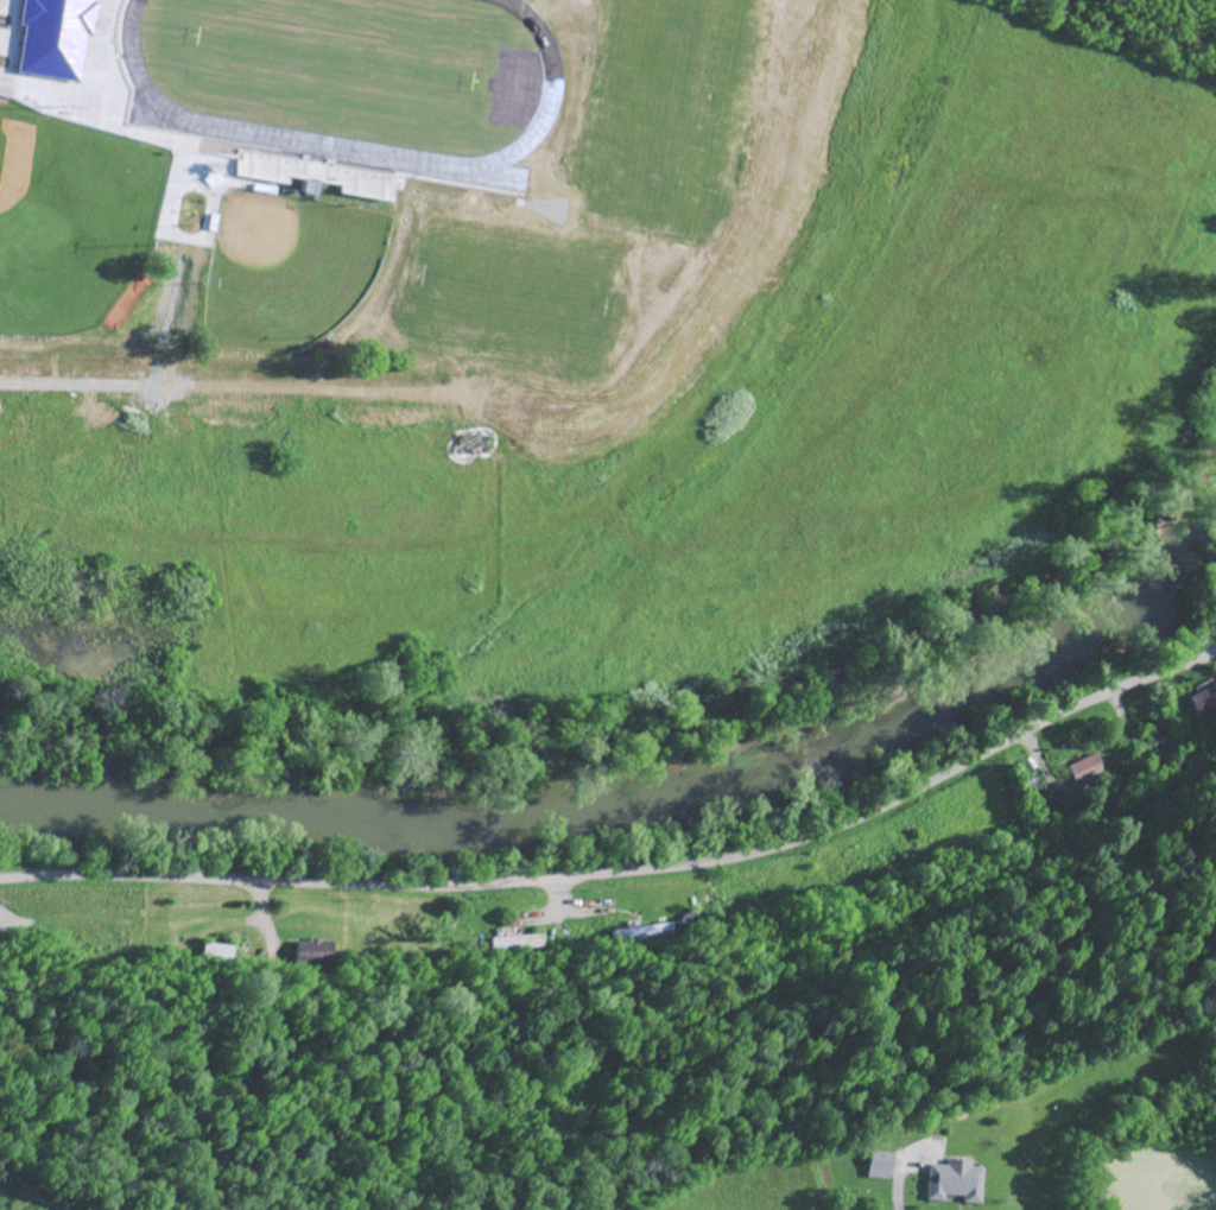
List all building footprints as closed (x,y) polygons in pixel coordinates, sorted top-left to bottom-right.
[(556,12),(558,0),(567,0),(565,13),(556,12)] [(81,87),(83,75),(99,77),(97,89),(81,87)] [(8,97),(0,96),(0,87),(10,89),(8,97)] [(298,192),(300,179),(312,182),(310,195),(298,192)] [(1201,719),(1215,712),(1215,687),(1191,698),(1201,719)] [(1070,767),(1082,793),(1112,779),(1100,753),(1070,767)] [(494,939),(494,951),(544,950),(543,937),(494,939)] [(297,967),(337,965),(336,943),(296,945),(297,967)] [(233,960),(234,947),(204,945),(204,959),(233,960)] [(889,1181),(890,1154),(866,1153),(865,1180),(889,1181)] [(926,1166),(924,1202),(942,1203),(942,1197),(960,1198),(960,1205),(978,1205),(980,1169),(968,1169),(969,1161),(944,1160),(944,1167),(926,1166)]
